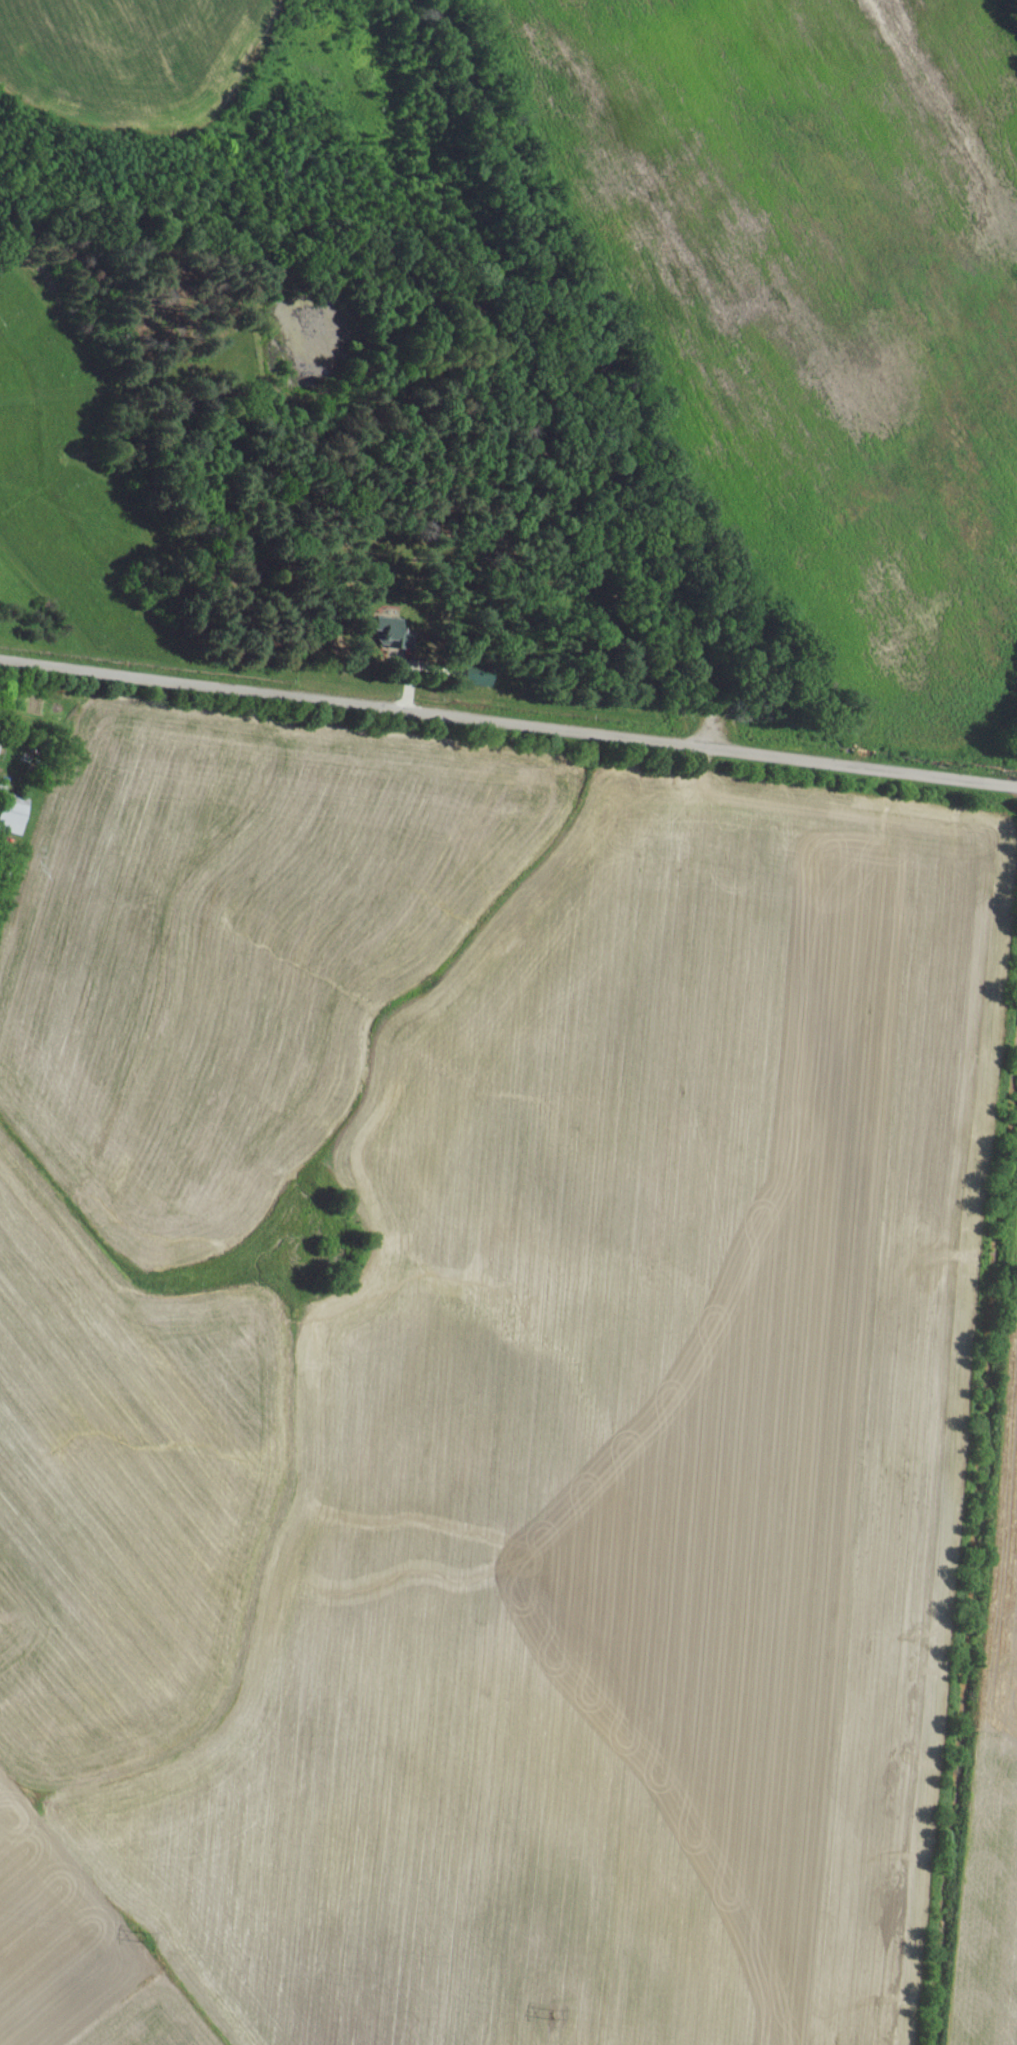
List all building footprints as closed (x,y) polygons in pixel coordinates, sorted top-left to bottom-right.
[(409,655),(410,638),(396,637),(397,622),(372,620),(369,652),(409,655)] [(23,831),(23,809),(0,809),(0,831),(23,831)]
